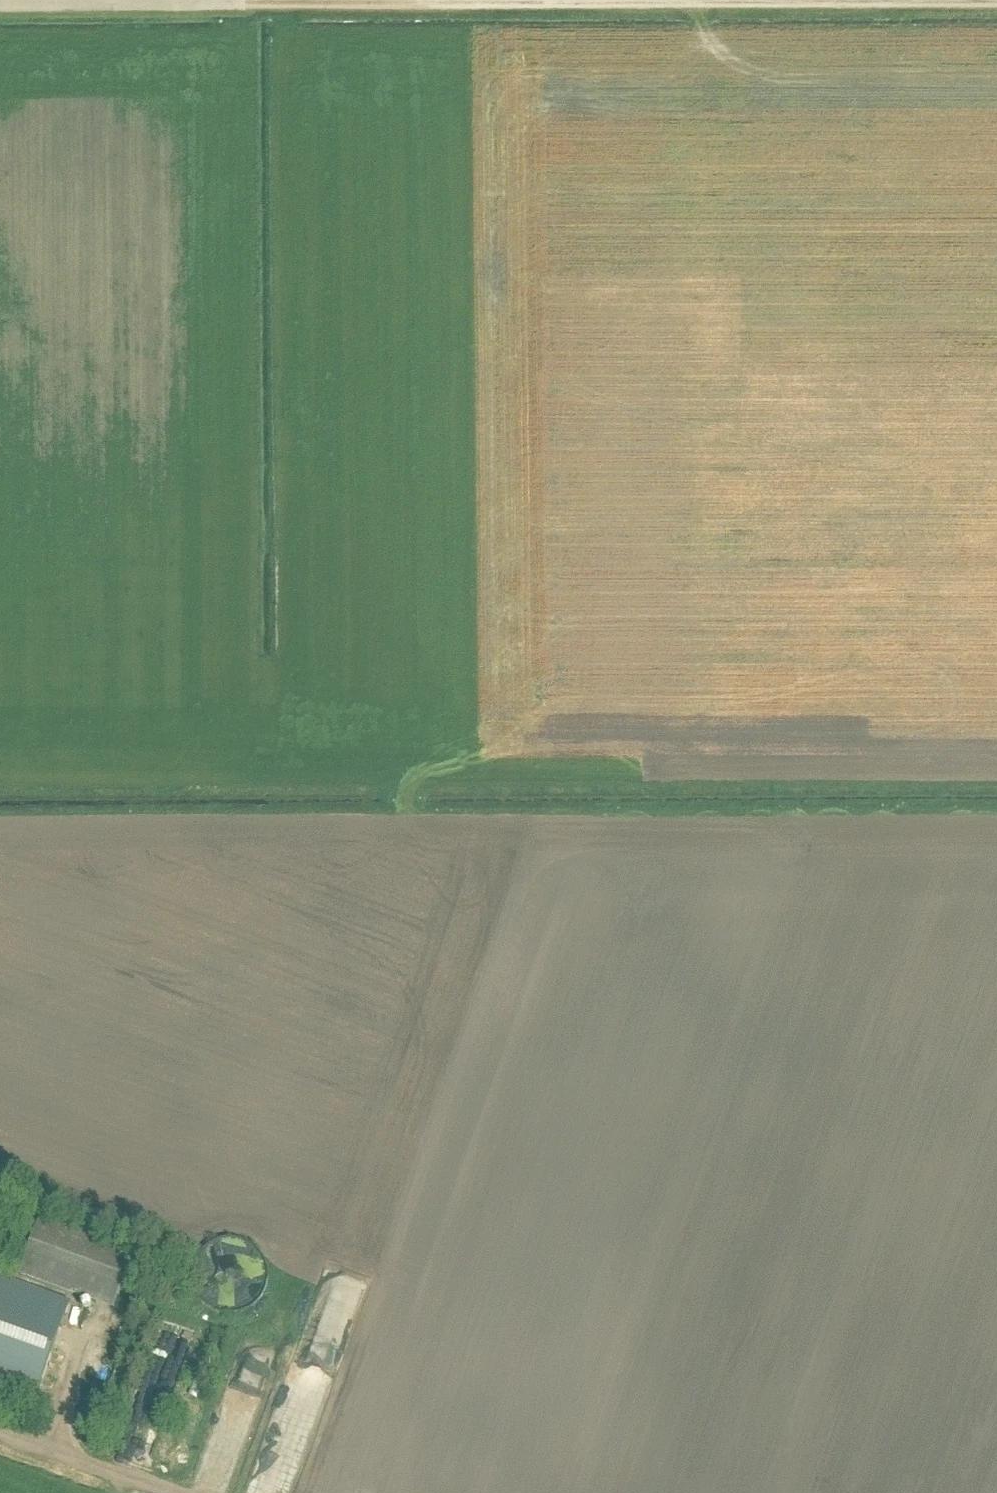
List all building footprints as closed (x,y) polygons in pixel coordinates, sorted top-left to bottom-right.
[(114,1314),(137,1253),(43,1219),(21,1280),(114,1314)] [(60,1305),(0,1284),(0,1396),(24,1404),(60,1305)] [(168,1347),(159,1381),(178,1387),(188,1352),(168,1347)] [(261,1460),(292,1473),(309,1434),(294,1427),(300,1412),(284,1406),(261,1460)]
